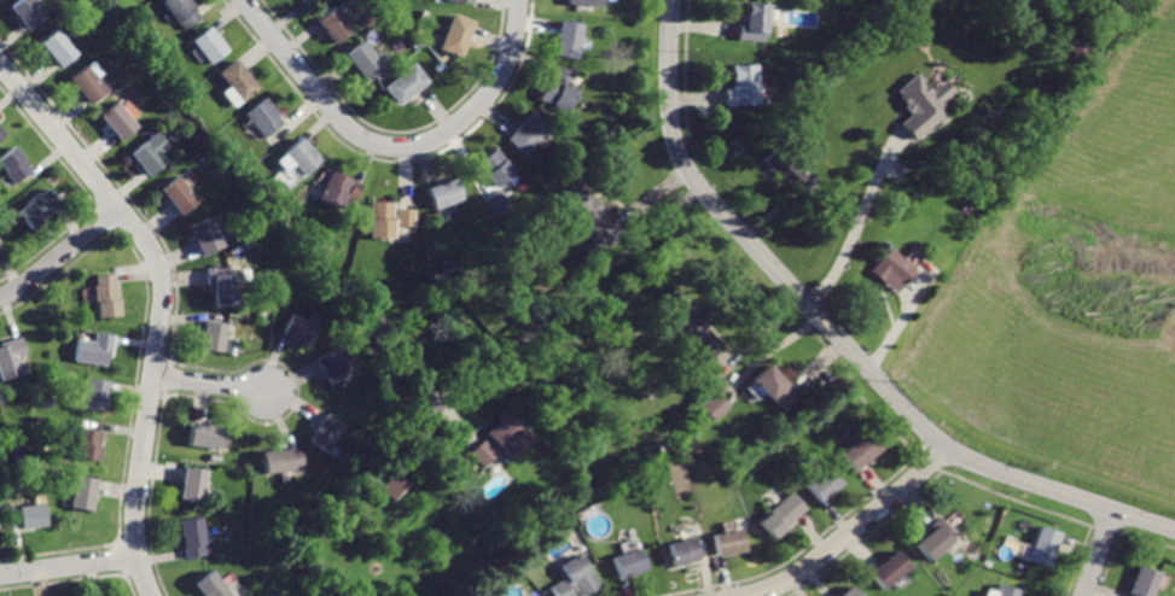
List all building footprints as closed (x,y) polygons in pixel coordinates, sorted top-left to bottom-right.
[(8,7),(27,30),(45,16),(32,0),(18,0),(8,7)] [(162,2),(184,30),(199,18),(186,0),(165,0),(162,2)] [(746,5),(744,22),(739,22),(738,30),(738,39),(764,41),(768,6),(746,5)] [(335,6),(316,19),(335,43),(353,30),(335,6)] [(453,13),(437,48),(458,57),(473,22),(453,13)] [(563,19),(555,53),(577,57),(583,24),(563,19)] [(209,25),(193,39),(213,63),(228,51),(209,25)] [(56,30),(40,43),(60,69),(77,54),(56,30)] [(361,42),(345,55),(365,81),(382,69),(361,42)] [(235,59),(219,72),(242,101),(260,88),(235,59)] [(411,63),(382,86),(396,104),(425,81),(411,63)] [(731,64),(732,88),(723,88),(725,98),(725,106),(758,105),(756,63),(731,64)] [(85,65),(69,80),(92,105),(107,90),(85,65)] [(557,66),(542,100),(568,111),(578,88),(569,84),(574,74),(557,66)] [(918,76),(900,92),(904,98),(901,100),(912,112),(898,123),(907,134),(914,141),(952,109),(944,100),(955,92),(944,80),(931,92),(918,76)] [(264,98),(244,113),(262,138),(281,123),(275,116),(278,115),(264,98)] [(116,103),(101,116),(123,141),(138,128),(116,103)] [(531,111),(507,136),(525,153),(549,129),(531,111)] [(157,134),(132,154),(150,176),(167,162),(159,153),(167,146),(157,134)] [(298,135),(280,152),(302,175),(320,158),(298,135)] [(779,142),(762,158),(786,185),(792,180),(799,187),(803,191),(819,176),(809,166),(805,170),(779,142)] [(0,157),(0,169),(13,186),(31,171),(13,147),(0,157)] [(496,147),(477,162),(494,186),(514,171),(496,147)] [(331,169),(318,199),(338,209),(343,198),(351,203),(361,182),(331,169)] [(426,187),(435,209),(464,198),(455,176),(426,187)] [(178,177),(159,192),(181,216),(198,201),(178,177)] [(578,183),(558,201),(593,243),(584,249),(593,258),(622,233),(616,226),(578,183)] [(46,188),(40,194),(37,191),(16,211),(30,228),(59,203),(46,188)] [(498,189),(484,201),(498,216),(511,205),(498,189)] [(370,201),(368,235),(394,236),(394,228),(412,228),(412,209),(394,209),(394,201),(370,201)] [(211,216),(188,227),(202,257),(225,246),(211,216)] [(888,246),(867,271),(885,286),(892,277),(902,285),(915,268),(908,262),(888,246)] [(203,267),(205,287),(211,286),(214,308),(235,304),(232,273),(226,274),(225,264),(203,267)] [(95,274),(97,284),(93,284),(94,300),(98,300),(100,319),(122,316),(117,271),(95,274)] [(674,290),(655,306),(685,341),(687,339),(703,356),(711,349),(721,340),(709,327),(706,331),(694,317),(697,315),(674,290)] [(373,310),(361,321),(374,337),(386,326),(373,310)] [(292,312),(283,333),(309,345),(319,325),(292,312)] [(205,320),(202,349),(223,352),(227,322),(205,320)] [(78,338),(75,360),(109,364),(114,334),(97,332),(95,340),(78,338)] [(0,346),(0,370),(4,380),(23,373),(17,356),(25,353),(21,338),(0,346)] [(316,358),(332,388),(353,378),(337,347),(316,358)] [(770,364),(754,380),(784,413),(801,397),(770,364)] [(88,378),(83,408),(105,411),(110,381),(88,378)] [(716,391),(699,407),(715,423),(732,408),(721,396),(716,391)] [(506,408),(498,416),(501,420),(487,434),(512,461),(535,439),(506,408)] [(325,413),(307,439),(326,452),(344,426),(325,413)] [(191,422),(188,445),(219,449),(222,426),(191,422)] [(81,428),(76,458),(99,461),(104,432),(81,428)] [(868,430),(840,452),(855,469),(883,446),(868,430)] [(484,438),(481,442),(467,454),(482,468),(499,452),(484,438)] [(297,448),(278,451),(277,448),(260,451),(264,475),(301,467),(297,448)] [(182,466),(178,498),(200,502),(205,469),(182,466)] [(828,467),(807,485),(820,502),(843,484),(828,467)] [(394,469),(376,489),(391,504),(409,485),(394,469)] [(76,474),(70,506),(92,510),(98,479),(76,474)] [(793,492),(761,521),(776,539),(797,521),(795,519),(807,508),(793,492)] [(7,507),(10,527),(45,524),(42,503),(7,507)] [(940,515),(921,531),(925,534),(917,542),(930,559),(956,537),(940,515)] [(179,520),(186,559),(203,555),(202,548),(207,547),(203,531),(200,532),(198,516),(179,520)] [(1037,524),(1025,557),(1047,566),(1059,531),(1037,524)] [(716,534),(720,555),(749,549),(744,528),(716,534)] [(669,541),(673,563),(686,562),(685,559),(702,556),(698,536),(669,541)] [(641,548),(611,556),(618,579),(648,569),(641,548)] [(898,549),(869,571),(884,589),(913,567),(898,549)] [(563,566),(569,577),(553,588),(559,595),(573,595),(577,594),(579,595),(585,595),(601,585),(581,554),(563,566)] [(1127,592),(1130,594),(1130,595),(1152,595),(1161,572),(1138,563),(1127,592)] [(196,584),(206,595),(224,595),(232,590),(214,568),(196,584)] [(996,595),(1018,595),(1020,589),(1000,583),(996,595)] [(842,595),(866,595),(856,584),(842,595)]
